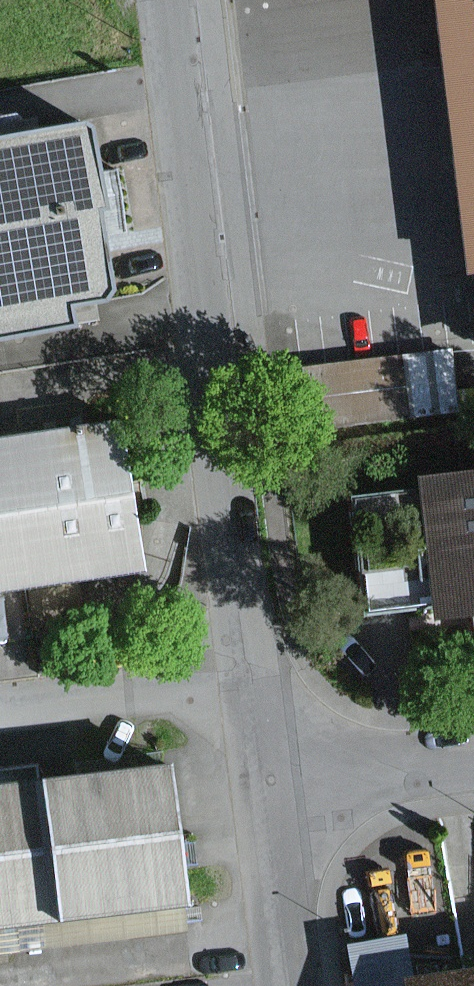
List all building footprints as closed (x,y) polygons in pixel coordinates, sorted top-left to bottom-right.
[(465,277),(473,276),(473,0),(432,0),(465,277)] [(0,147),(0,348),(73,335),(67,302),(95,297),(67,135),(0,147)] [(404,345),(320,349),(323,407),(407,403),(404,345)] [(0,438),(0,590),(146,569),(124,419),(0,438)] [(403,479),(417,623),(473,617),(473,472),(403,479)] [(153,756),(0,773),(0,924),(170,905),(153,756)] [(382,972),(383,985),(473,985),(473,961),(382,972)]
